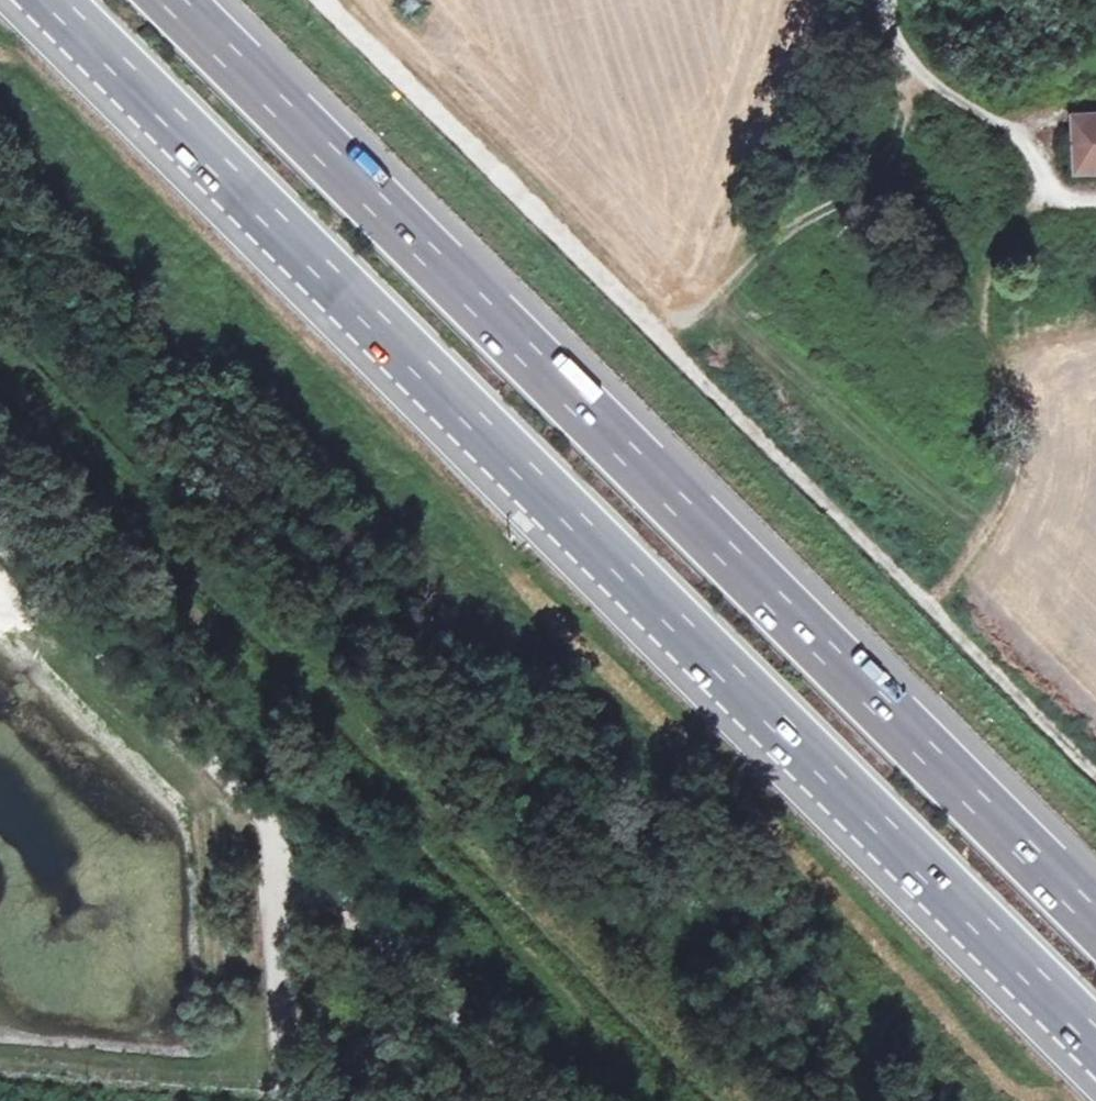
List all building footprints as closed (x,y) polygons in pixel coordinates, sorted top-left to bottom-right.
[(1072,118),(1075,174),(1095,174),(1095,117),(1072,118)]
